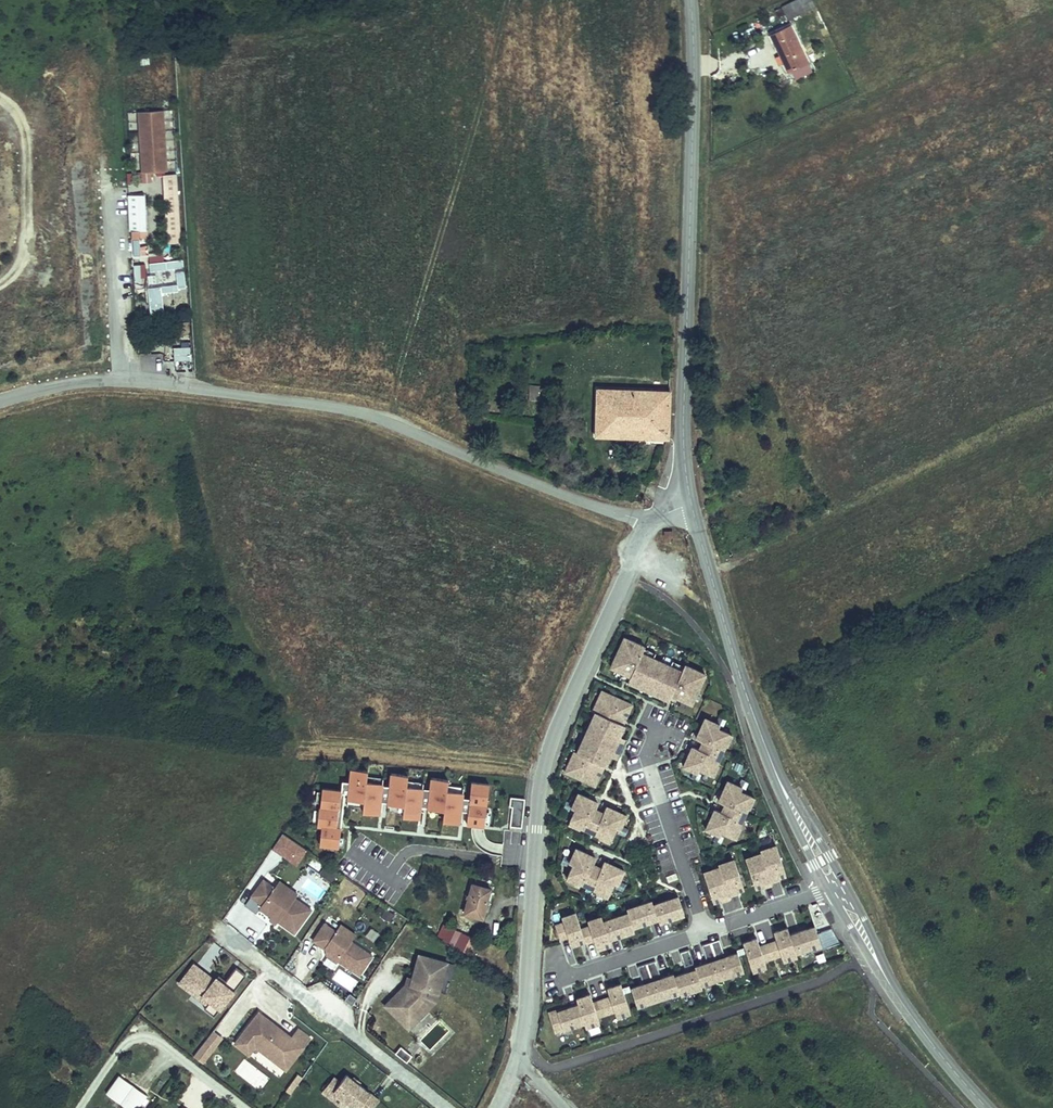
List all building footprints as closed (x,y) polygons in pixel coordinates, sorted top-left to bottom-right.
[(816,6),(813,0),(795,0),(781,7),(787,19),(816,6)] [(807,61),(790,26),(770,35),(774,43),(776,42),(784,58),(785,59),(782,60),(782,61),(787,71),(807,61)] [(784,58),(776,42),(774,43),(782,61),(782,60),(785,59),(784,58)] [(154,94),(143,97),(145,105),(156,102),(154,94)] [(135,108),(141,168),(165,166),(160,106),(135,108)] [(142,174),(142,183),(152,183),(153,175),(142,174)] [(181,243),(178,174),(163,175),(166,244),(181,243)] [(162,294),(186,291),(183,261),(148,265),(149,273),(167,271),(169,287),(147,289),(150,320),(164,318),(162,294)] [(143,282),(142,267),(134,268),(135,283),(143,282)] [(191,362),(191,348),(173,349),(173,363),(191,362)] [(668,438),(669,391),(668,391),(597,389),(595,436),(613,436),(641,437),(668,438)] [(643,646),(623,636),(609,666),(630,676),(627,681),(668,700),(670,694),(691,703),(704,673),(685,665),(682,672),(640,653),(643,646)] [(631,705),(600,691),(592,709),(596,711),(577,755),(573,753),(564,772),(595,786),(604,765),(606,766),(610,756),(619,736),(623,726),(621,726),(631,705)] [(719,723),(704,717),(696,737),(702,740),(712,744),(708,753),(698,749),(692,746),(682,766),(697,772),(699,768),(714,775),(718,765),(717,764),(711,761),(720,741),(726,744),(727,745),(732,734),(717,727),(719,723)] [(625,739),(619,736),(610,756),(616,759),(625,739)] [(702,740),(698,749),(708,753),(712,744),(702,740)] [(717,764),(726,744),(720,741),(711,761),(717,764)] [(382,784),(366,783),(366,777),(367,772),(350,771),(349,785),(348,793),(347,801),(364,802),(363,813),(379,815),(381,801),(382,787),(382,784)] [(421,806),(423,791),(423,788),(406,787),(407,776),(390,775),(389,788),(388,802),(387,805),(404,807),(404,812),(403,817),(420,819),(421,806)] [(460,792),(447,791),(447,785),(448,780),(431,778),(430,792),(428,807),(428,808),(445,810),(444,822),(460,823),(461,810),(462,799),(463,792),(460,792)] [(742,787),(727,780),(718,800),(725,803),(735,808),(731,817),(721,812),(714,809),(705,830),(720,836),(722,832),(736,838),(741,828),(740,828),(734,825),(743,805),(749,808),(750,808),(755,797),(740,791),(742,787)] [(487,811),(489,784),(471,782),(469,800),(468,811),(467,823),(485,825),(485,824),(487,811)] [(338,810),(337,820),(342,820),(345,793),(348,793),(349,785),(342,784),(341,792),(339,810),(338,810)] [(389,788),(382,787),(381,801),(388,802),(389,788)] [(341,792),(322,790),(321,793),(320,804),(319,812),(318,823),(317,827),(322,827),(320,846),(326,846),(339,848),(340,838),(341,829),(336,829),(337,820),(338,810),(339,810),(341,792)] [(430,792),(423,791),(421,806),(428,807),(430,792)] [(597,802),(577,792),(570,808),(574,810),(567,825),(578,830),(579,828),(582,820),(602,829),(598,837),(598,839),(609,843),(616,828),(620,830),(627,815),(606,806),(603,813),(598,823),(590,819),(594,809),(597,802)] [(497,826),(519,830),(525,798),(502,794),(497,826)] [(469,800),(462,799),(461,810),(468,811),(469,800)] [(725,803),(721,812),(731,817),(735,808),(725,803)] [(740,828),(749,808),(743,805),(734,825),(740,828)] [(655,806),(642,811),(663,875),(677,871),(655,806)] [(603,813),(594,809),(590,819),(598,823),(603,813)] [(602,829),(582,820),(579,828),(598,837),(602,829)] [(279,832),(271,849),(297,863),(306,847),(279,832)] [(762,853),(746,858),(756,889),(764,887),(762,883),(785,876),(775,846),(761,851),(762,853)] [(595,857),(575,848),(568,863),(571,865),(565,880),(576,885),(577,884),(580,875),(600,884),(596,892),(596,894),(607,899),(614,884),(618,885),(625,870),(603,860),(595,879),(587,875),(595,857)] [(719,867),(704,872),(714,903),(721,901),(720,897),(742,890),(733,860),(719,865),(719,867)] [(339,870),(327,862),(321,870),(333,878),(339,870)] [(580,875),(577,884),(596,892),(600,884),(580,875)] [(264,879),(245,905),(257,913),(260,908),(272,916),(277,914),(280,916),(277,920),(278,920),(295,933),(312,909),(295,897),(294,897),(292,900),(275,887),(264,879)] [(275,887),(292,900),(294,897),(295,897),(297,894),(280,881),(275,887)] [(482,917),(489,888),(472,883),(465,912),(482,917)] [(652,902),(627,910),(629,914),(602,922),(601,917),(587,921),(589,927),(580,930),(575,913),(561,917),(563,923),(555,926),(559,940),(568,937),(571,946),(585,941),(585,943),(593,940),(597,951),(610,946),(608,940),(633,932),(632,929),(658,920),(659,924),(684,916),(678,897),(653,906),(652,902)] [(394,913),(386,907),(381,915),(390,920),(394,913)] [(271,920),(276,923),(278,920),(277,920),(280,916),(277,914),(272,916),(271,920)] [(339,960),(360,974),(373,955),(352,941),(336,931),(325,923),(313,940),(321,945),(326,945),(328,955),(338,962),(339,960)] [(336,931),(352,941),(356,934),(341,924),(336,931)] [(455,945),(462,932),(449,925),(442,938),(455,945)] [(668,933),(667,925),(652,927),(653,935),(668,933)] [(755,936),(742,940),(752,969),(765,965),(763,960),(781,954),(783,961),(796,956),(795,952),(820,944),(814,925),(789,933),(786,926),(773,931),(775,939),(758,945),(755,936)] [(469,936),(462,932),(455,945),(463,949),(470,936),(469,936)] [(719,939),(700,946),(705,959),(724,953),(719,939)] [(688,949),(679,952),(684,966),(693,963),(688,949)] [(672,972),(629,987),(636,1006),(678,992),(680,994),(700,987),(699,985),(743,970),(737,951),(693,966),(694,969),(674,976),(672,972)] [(406,984),(386,1005),(397,1016),(404,1008),(413,1018),(428,1002),(427,1001),(430,998),(433,989),(440,991),(448,962),(420,954),(411,984),(409,986),(406,984)] [(655,961),(636,966),(641,979),(659,974),(655,961)] [(246,975),(236,968),(226,981),(223,984),(216,978),(214,981),(194,965),(180,984),(193,994),(196,990),(210,1001),(207,1005),(204,1009),(214,1016),(246,975)] [(223,984),(226,981),(219,975),(216,978),(223,984)] [(576,1002),(548,1011),(554,1031),(582,1022),(583,1027),(599,1021),(598,1016),(614,1012),(615,1016),(630,1011),(621,982),(605,987),(608,997),(592,1002),(589,993),(574,997),(576,1002)] [(404,1008),(397,1016),(410,1028),(437,1000),(440,991),(433,989),(430,998),(427,1001),(428,1002),(413,1018),(404,1008)] [(210,1001),(196,990),(193,994),(207,1005),(210,1001)] [(235,1043),(249,1054),(256,1046),(266,1044),(274,1050),(275,1061),(286,1069),(311,1038),(299,1029),(290,1040),(286,1036),(288,1034),(259,1012),(235,1043)] [(598,1023),(587,1026),(589,1034),(600,1031),(598,1023)] [(202,1063),(222,1037),(214,1030),(194,1056),(202,1063)] [(256,1046),(275,1061),(274,1050),(266,1044),(256,1046)] [(399,1045),(393,1052),(406,1061),(412,1054),(399,1045)] [(244,1063),(238,1072),(254,1084),(260,1075),(244,1063)] [(148,1094),(118,1073),(104,1093),(127,1107),(138,1107),(148,1094)] [(286,1091),(291,1094),(303,1078),(298,1074),(286,1091)] [(348,1074),(342,1082),(335,1090),(349,1101),(357,1107),(374,1107),(380,1101),(359,1084),(359,1083),(354,1079),(348,1074)] [(335,1090),(342,1082),(336,1077),(324,1092),(344,1107),(349,1101),(335,1090)]
